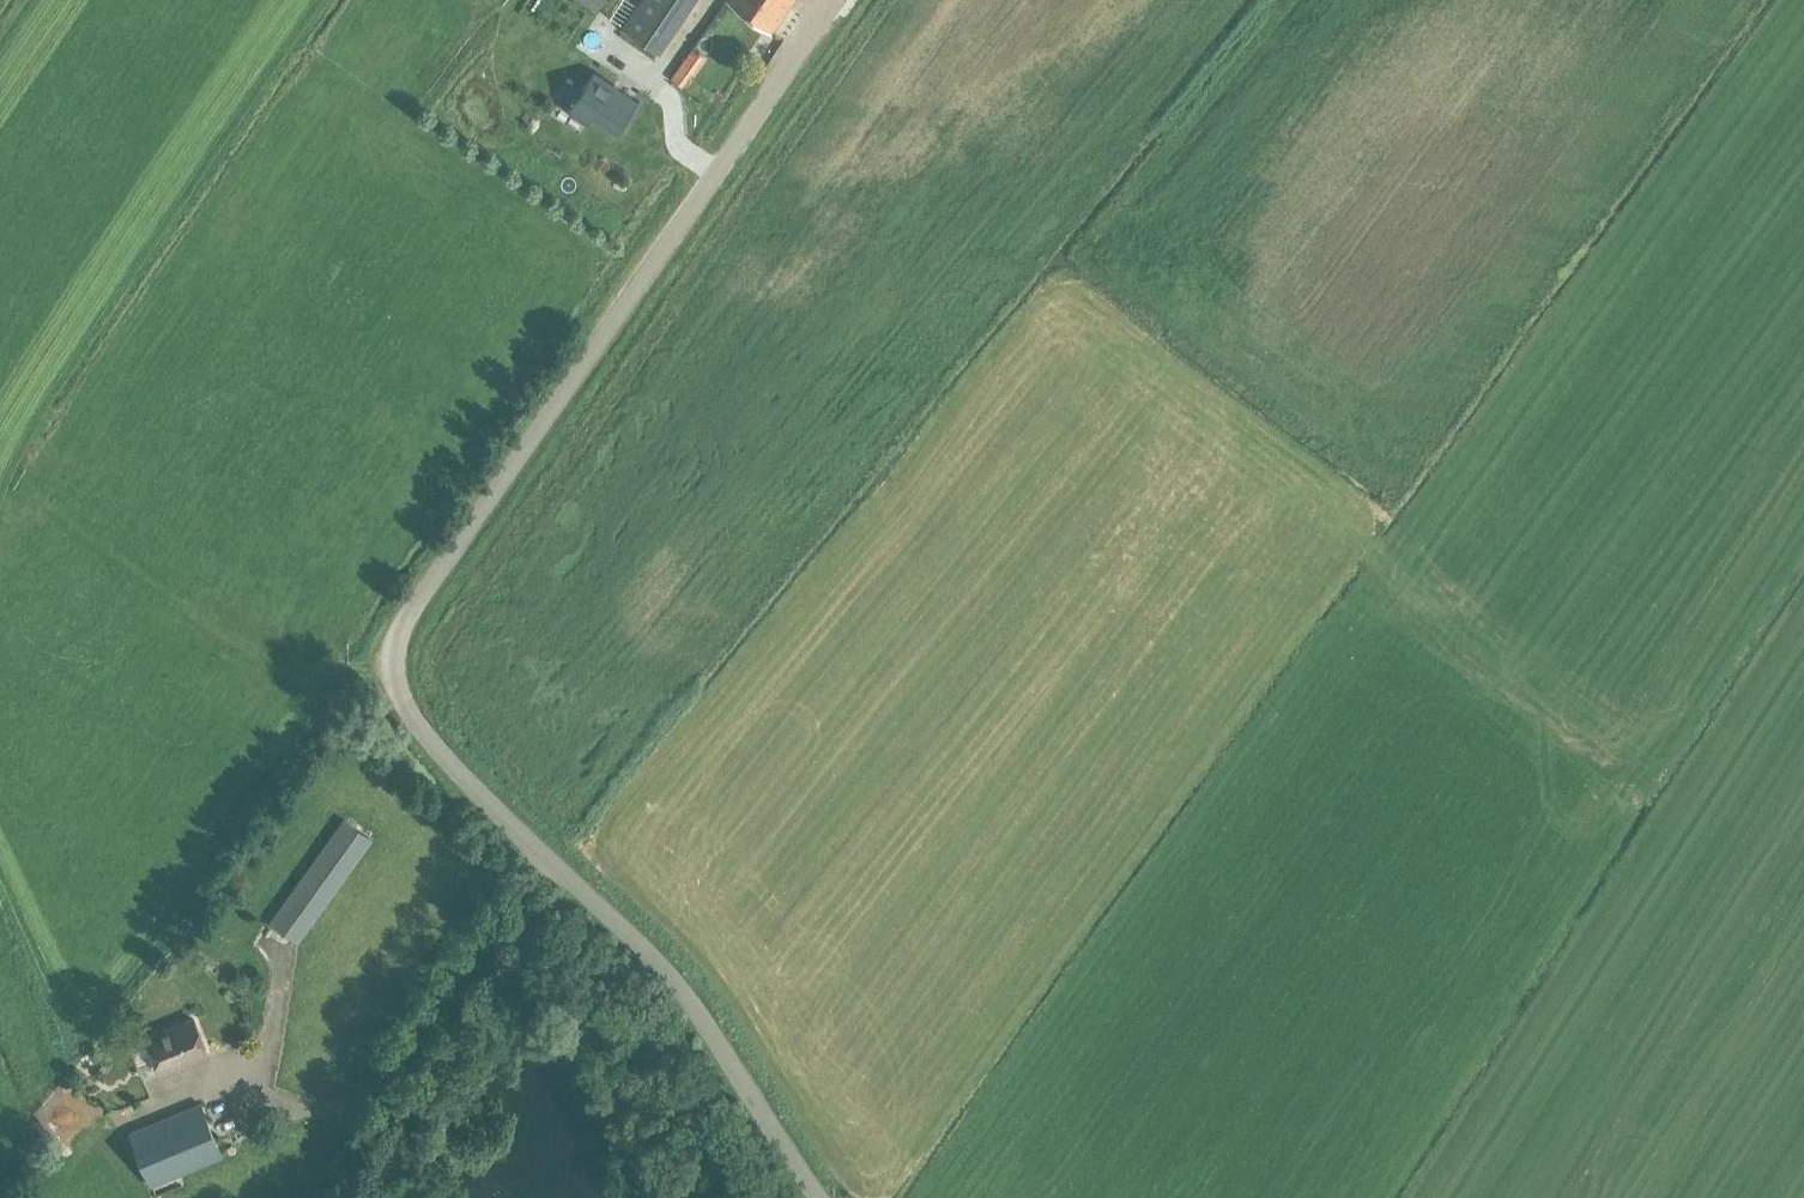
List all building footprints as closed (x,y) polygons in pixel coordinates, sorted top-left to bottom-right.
[(618,0),(584,0),(607,16),(618,0)] [(695,0),(641,0),(622,27),(659,52),(695,0)] [(790,8),(795,0),(727,0),(727,1),(772,34),(790,8)] [(683,86),(705,55),(693,46),(671,78),(683,86)] [(596,70),(574,102),(617,132),(639,101),(596,70)] [(296,943),(372,838),(345,819),(269,924),(296,943)] [(161,1073),(207,1054),(193,1019),(147,1038),(161,1073)] [(150,1185),(223,1154),(202,1104),(129,1135),(150,1185)]
